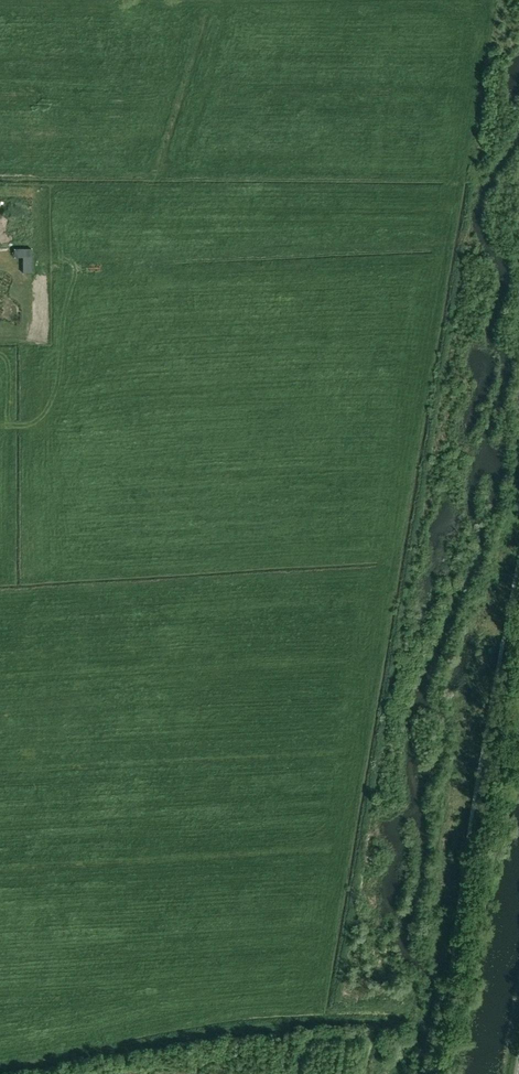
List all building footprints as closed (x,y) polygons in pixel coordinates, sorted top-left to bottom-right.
[(32,249),(14,249),(14,258),(22,257),(23,273),(32,273),(32,249)]
